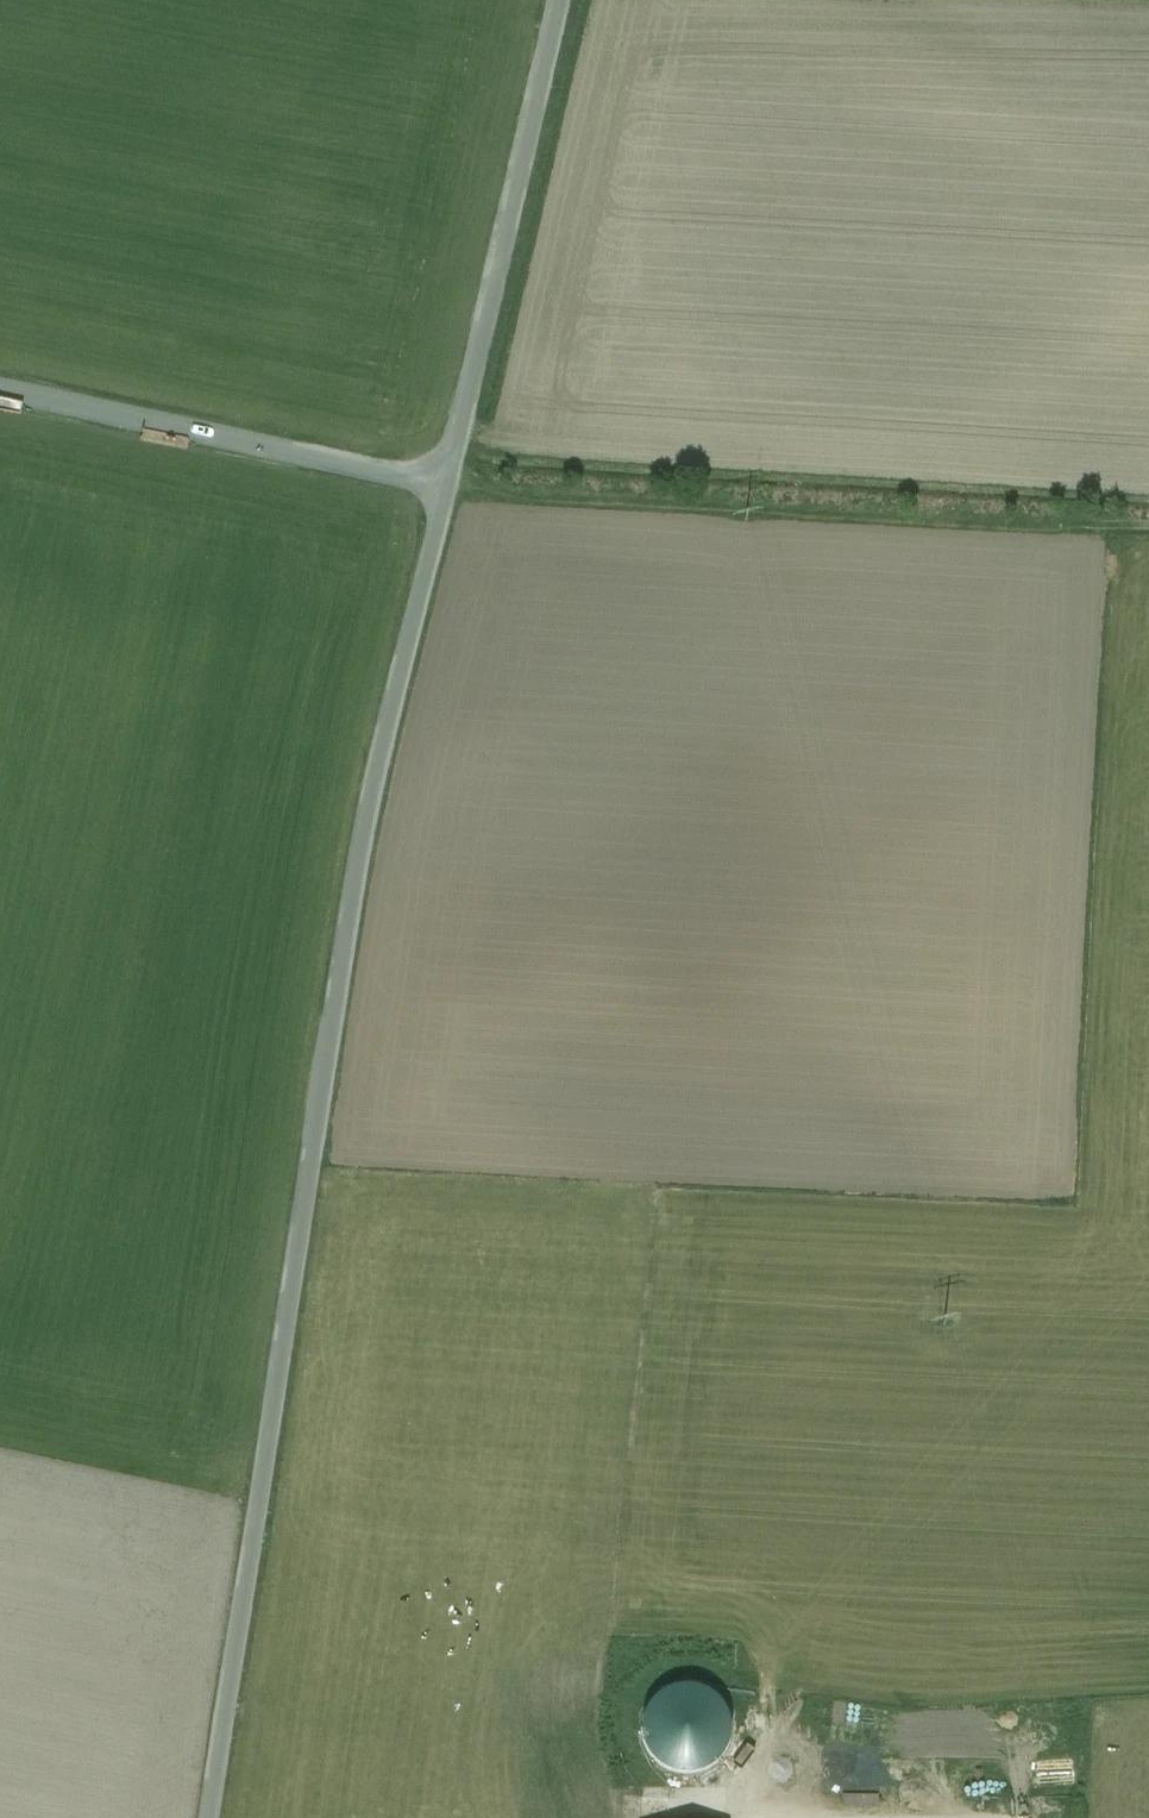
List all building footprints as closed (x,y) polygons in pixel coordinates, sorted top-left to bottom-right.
[(638,1766),(723,1768),(725,1690),(639,1688),(638,1766)]
